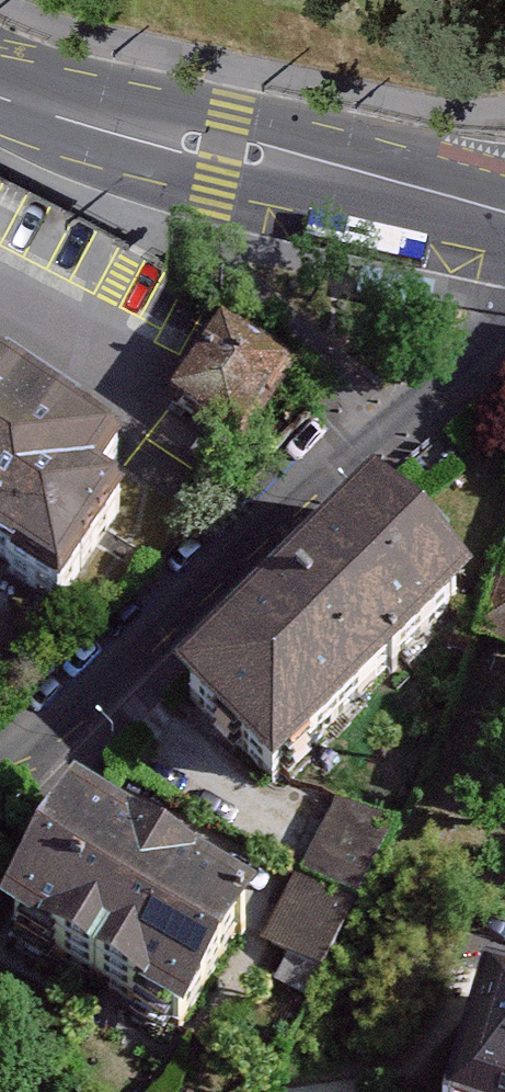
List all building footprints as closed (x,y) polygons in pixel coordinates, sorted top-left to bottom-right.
[(434,280),(364,266),(359,289),(430,304),(434,280)] [(281,388),(215,343),(171,409),(237,454),(281,388)] [(0,383),(0,573),(72,622),(138,524),(112,507),(134,473),(0,383)] [(174,711),(275,814),(480,612),(379,510),(174,711)] [(481,651),(504,659),(504,582),(481,651)] [(412,841),(347,807),(269,952),(334,987),(412,841)] [(78,833),(4,960),(196,1072),(270,945),(78,833)] [(466,1091),(504,1091),(504,1011),(492,1007),(466,1091)]
